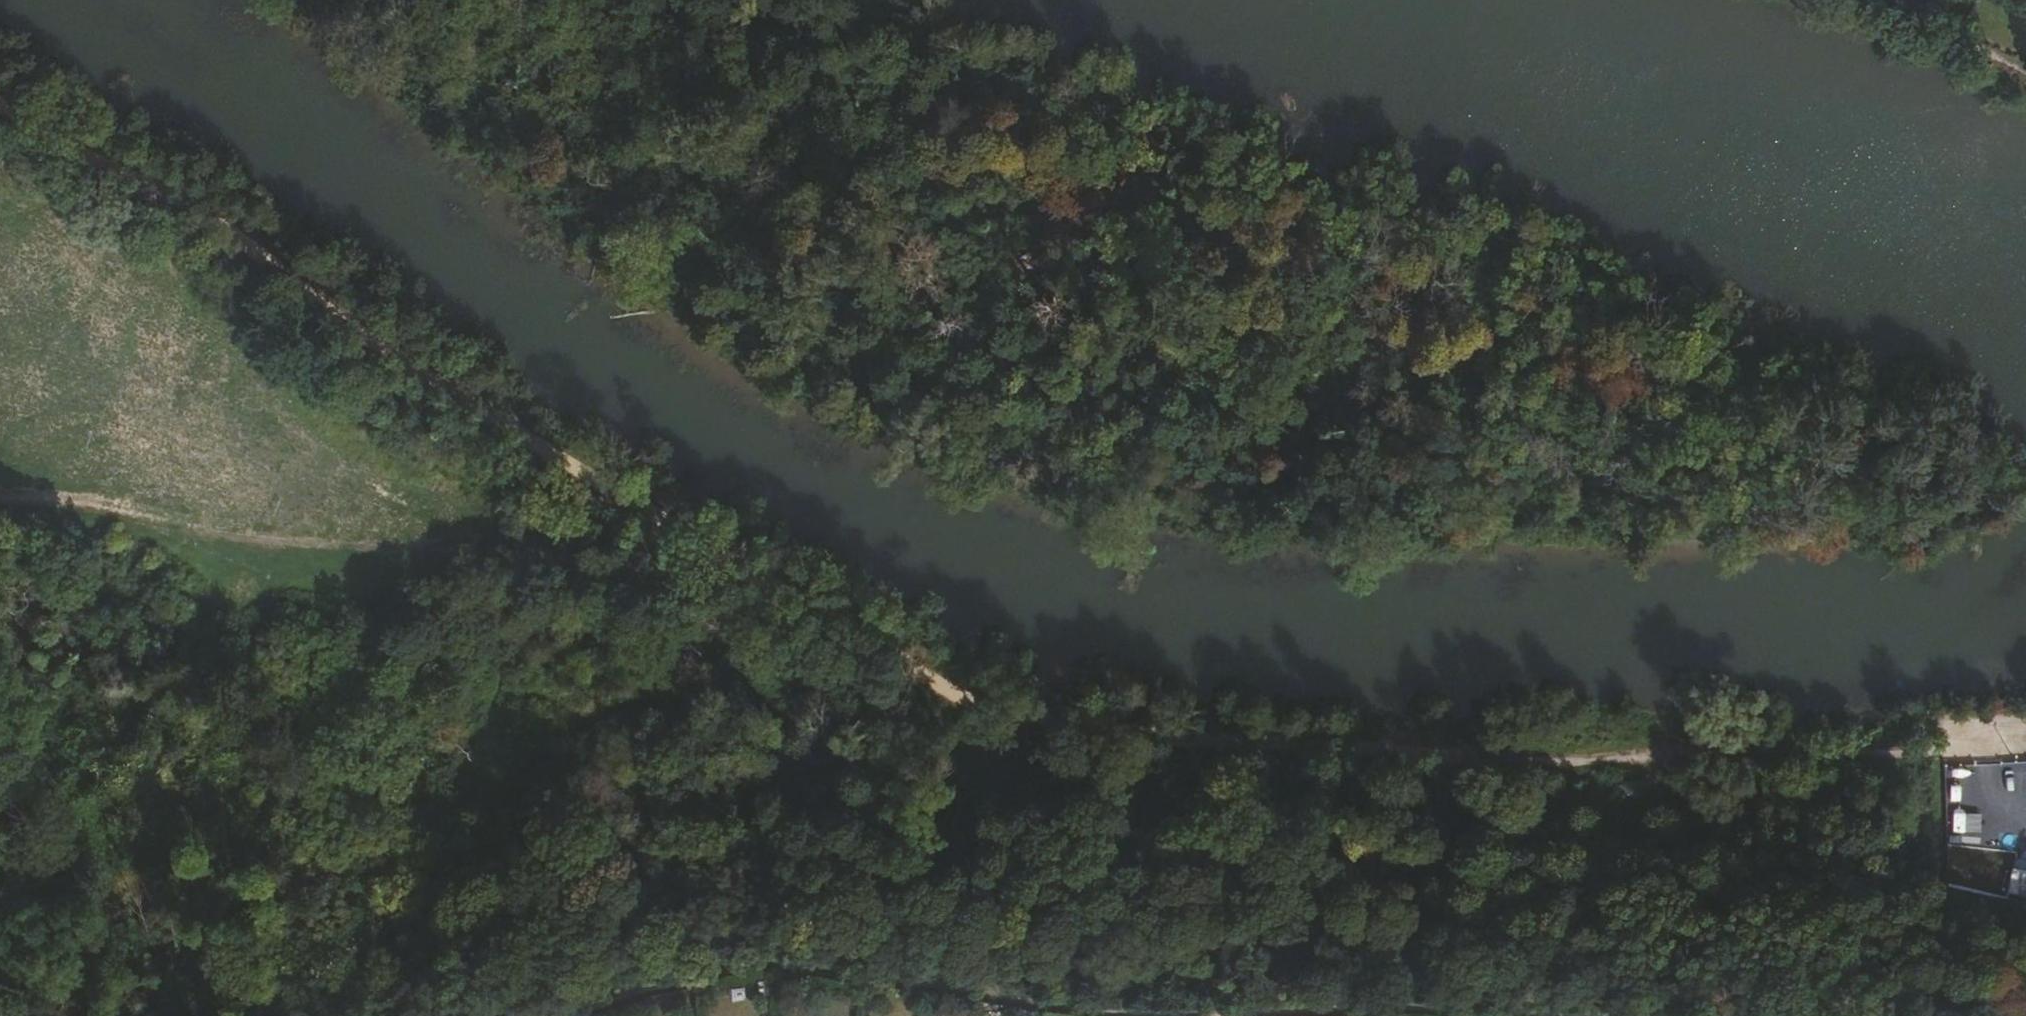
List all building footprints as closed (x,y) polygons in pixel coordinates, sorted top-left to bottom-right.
[(2016,889),(2017,915),(2025,915),(2025,889),(2016,889)]
